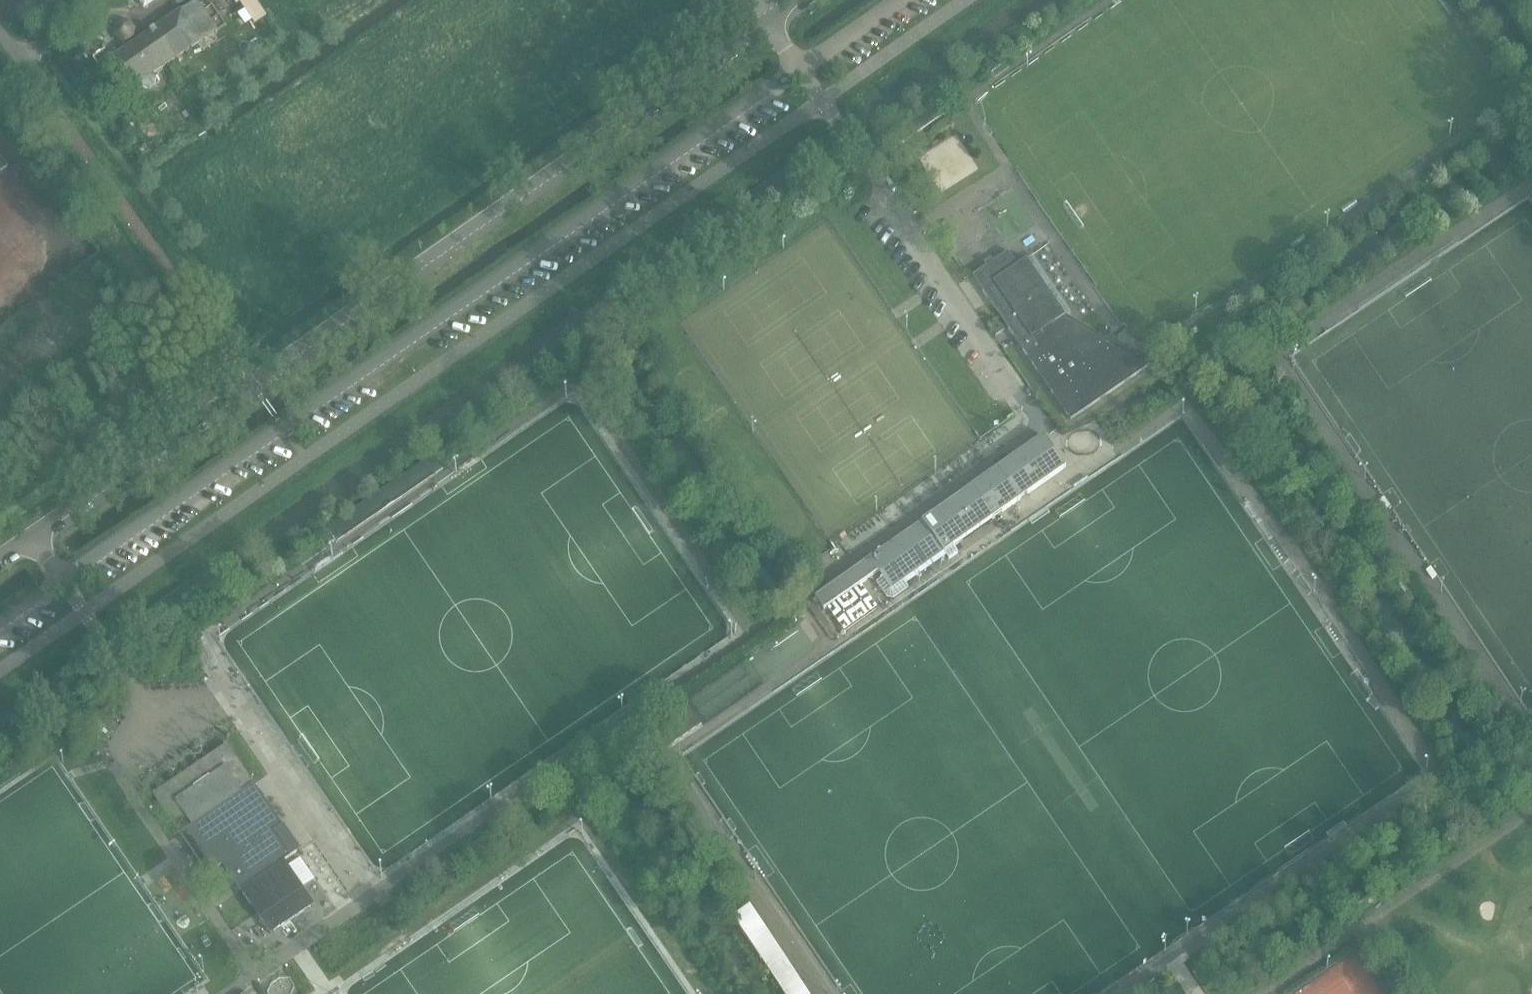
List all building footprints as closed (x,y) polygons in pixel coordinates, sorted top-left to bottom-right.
[(100,68),(120,97),(140,83),(143,88),(150,89),(156,85),(157,78),(154,74),(174,60),(218,30),(197,0),(100,68)] [(256,0),(238,0),(254,24),(266,16),(256,0)] [(133,37),(135,29),(130,22),(122,21),(115,26),(114,34),(119,41),(127,42),(133,37)] [(939,104),(899,132),(906,142),(946,115),(939,104)] [(1100,337),(1078,323),(1077,323),(1072,326),(1066,316),(1071,313),(1032,256),(1027,259),(1018,266),(1009,252),(973,276),(1071,420),(1150,366),(1121,349),(1113,355),(1101,337),(1100,337)] [(998,321),(989,327),(996,336),(1005,330),(998,321)] [(883,578),(876,583),(887,598),(894,599),(909,588),(905,582),(945,553),(950,559),(958,553),(954,547),(1066,468),(1044,436),(815,597),(825,610),(879,572),(883,577),(883,578)] [(191,770),(154,794),(183,837),(209,874),(223,864),(230,875),(257,914),(260,918),(271,934),(272,934),(311,908),(315,905),(304,888),(286,861),(298,853),(281,828),(284,826),(255,784),(247,773),(244,768),(228,744),(203,761),(191,770)] [(1373,895),(1353,908),(1358,916),(1378,902),(1373,895)]
